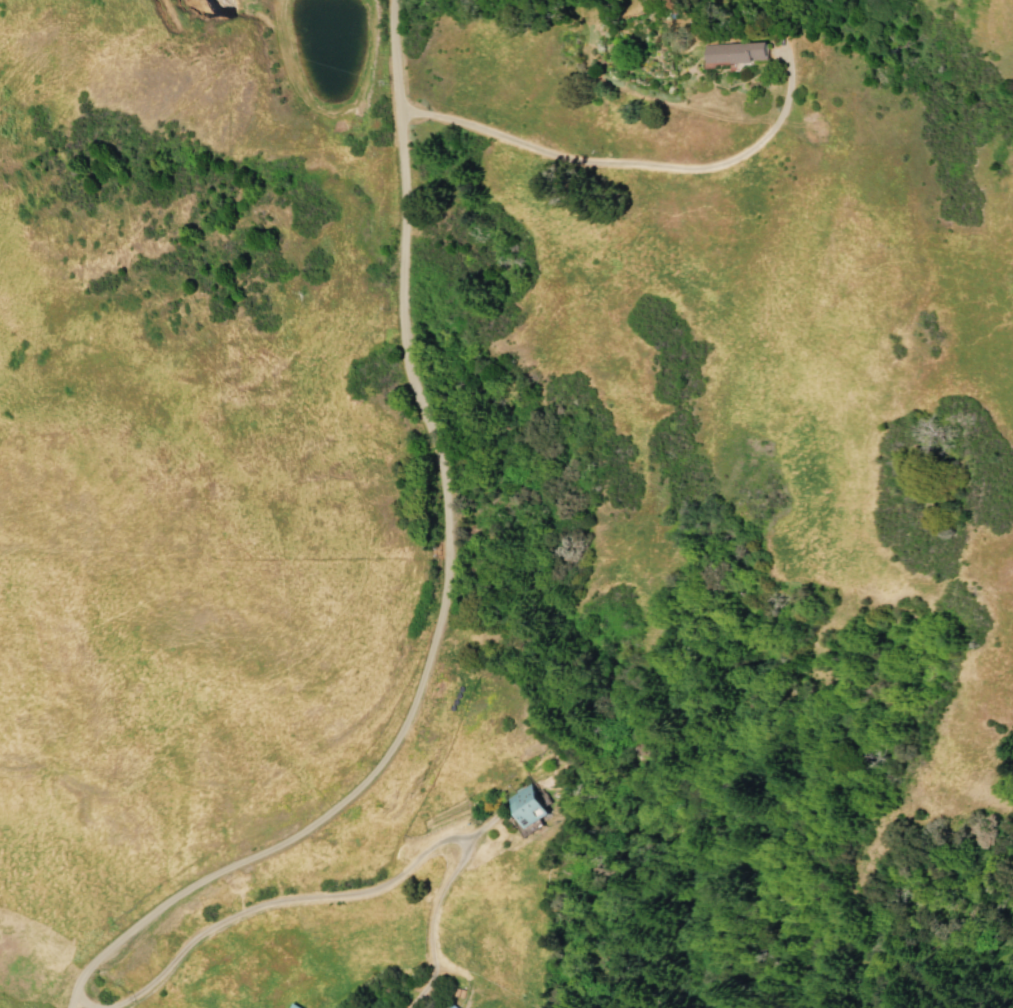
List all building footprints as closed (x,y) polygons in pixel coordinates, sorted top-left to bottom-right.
[(698,46),(699,65),(763,63),(762,44),(698,46)] [(508,800),(531,785),(552,815),(528,830),(508,800)]
